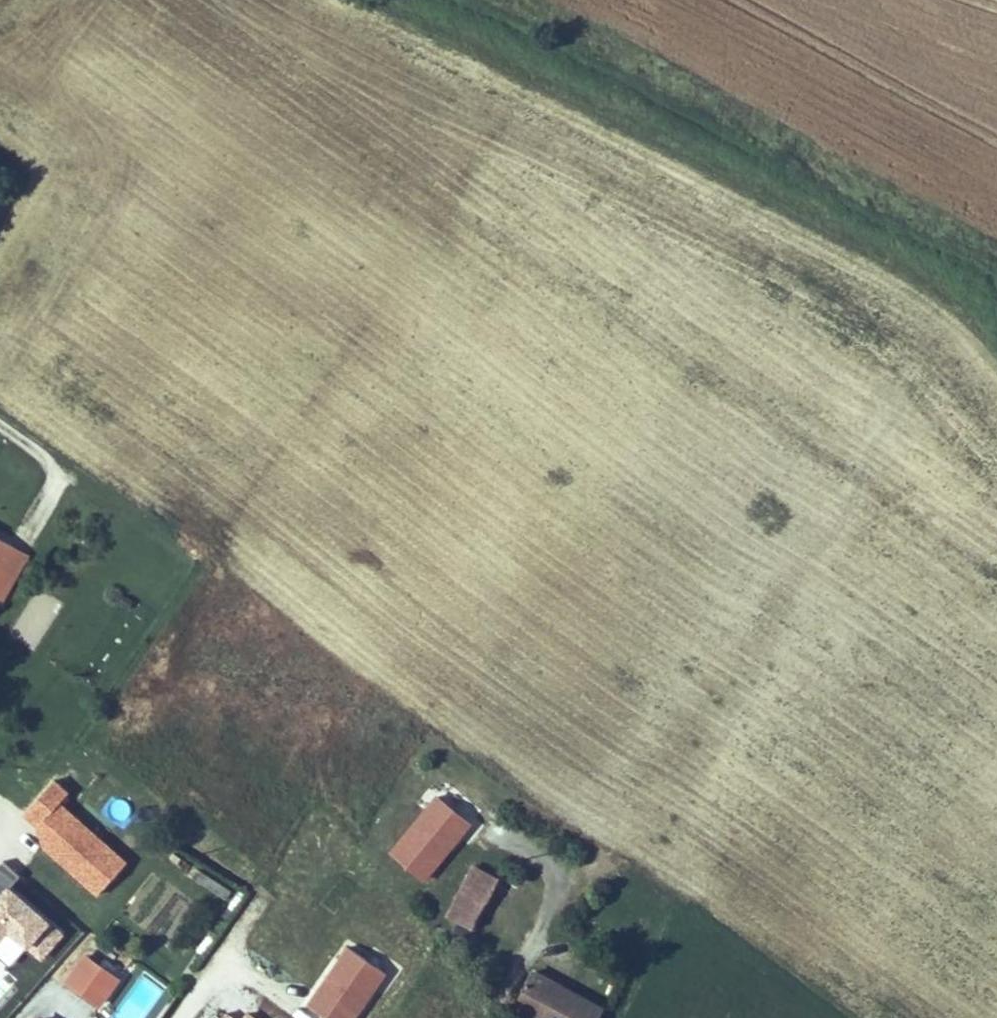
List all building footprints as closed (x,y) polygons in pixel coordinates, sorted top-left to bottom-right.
[(0,530),(0,594),(40,613),(56,621),(81,571),(65,562),(0,530)] [(2,825),(5,819),(22,828),(37,802),(22,793),(0,780),(0,824),(2,825)] [(422,878),(473,830),(441,796),(390,844),(422,878)] [(10,885),(18,877),(1,860),(0,861),(0,962),(7,970),(25,952),(37,964),(63,938),(10,885)] [(472,866),(446,919),(473,932),(499,879),(472,866)] [(99,1011),(121,980),(84,955),(62,986),(99,1011)] [(602,983),(584,1013),(593,1017),(655,1017),(602,983)]
